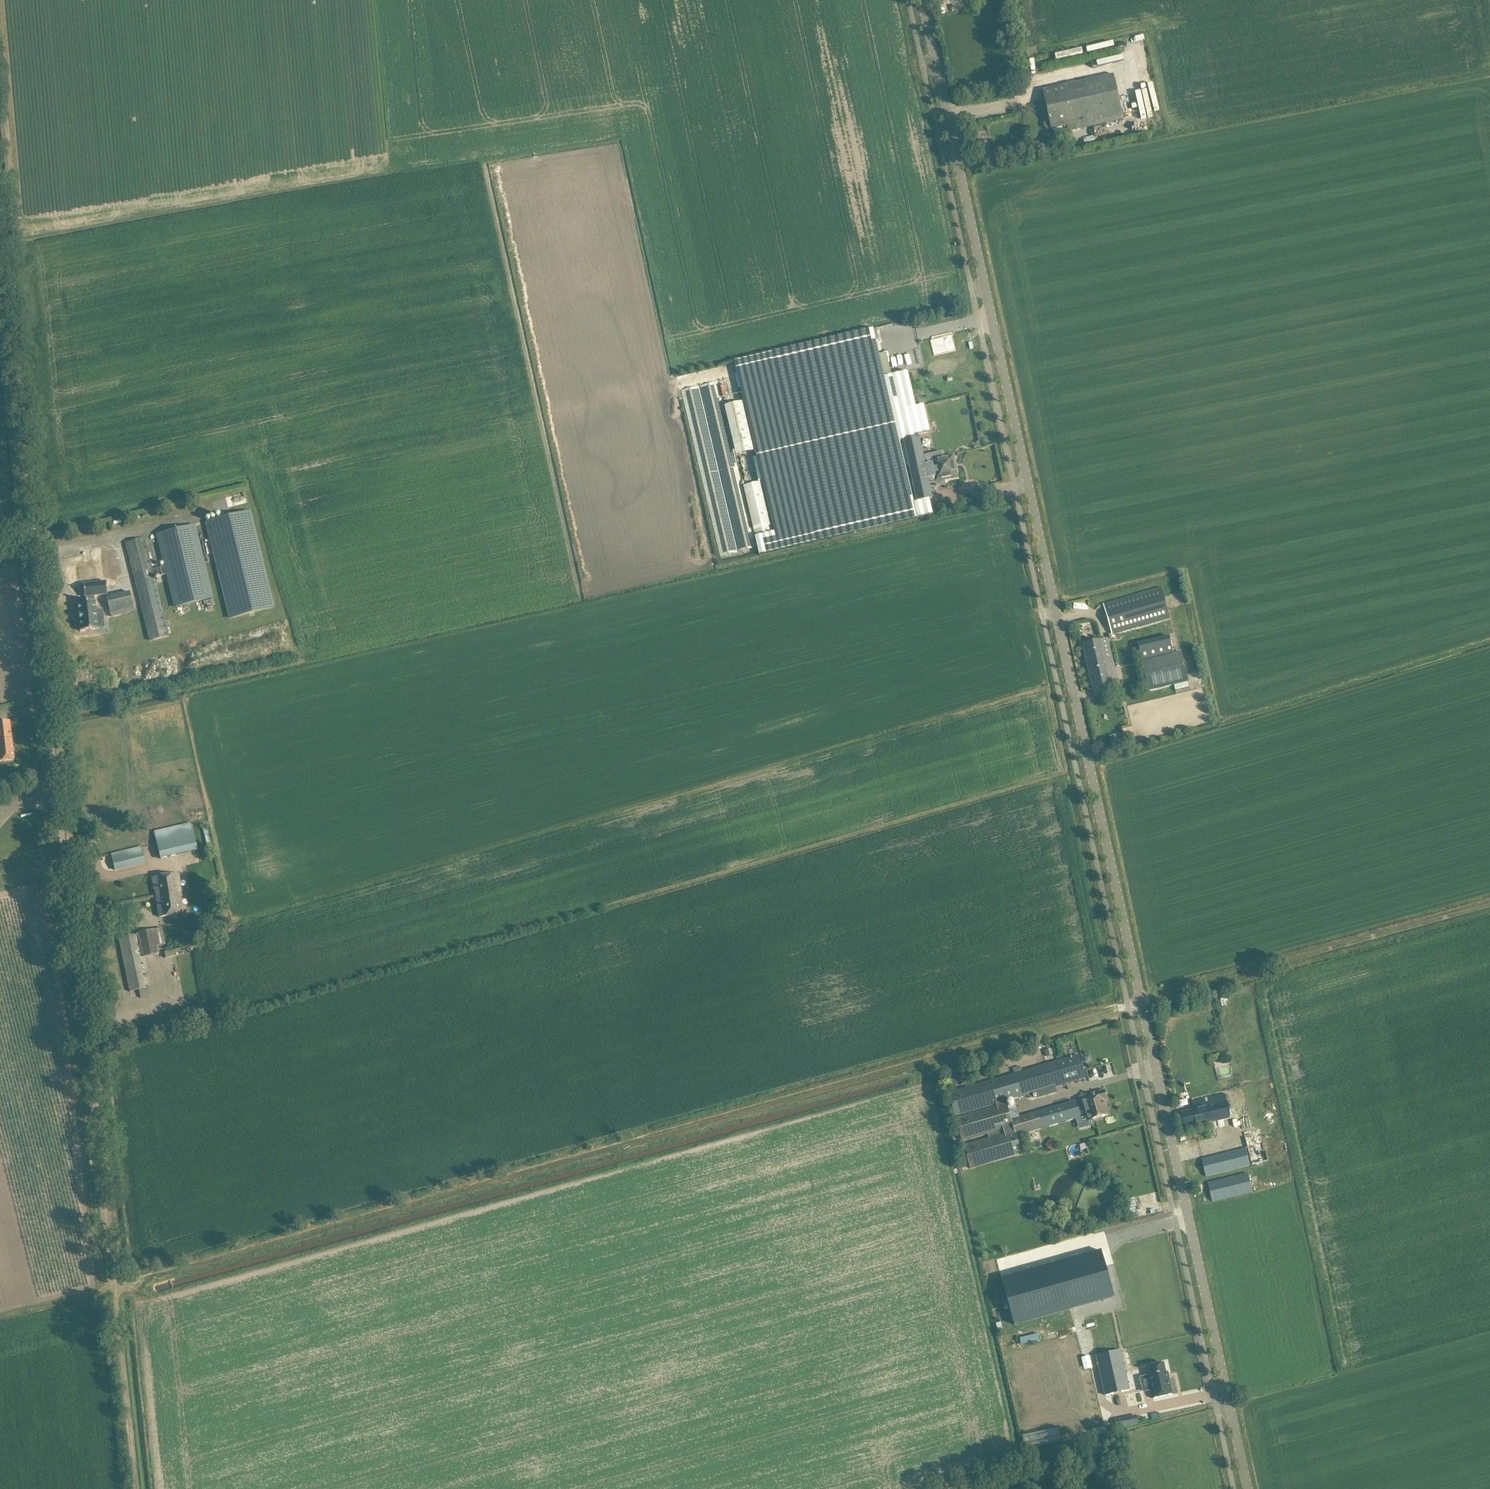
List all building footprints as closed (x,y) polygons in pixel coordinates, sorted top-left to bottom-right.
[(1067,52),(1040,58),(1042,63),(1068,57),(1067,52)] [(1067,126),(1068,132),(1124,120),(1114,75),(1043,90),(1050,121),(1046,122),(1045,124),(1046,129),(1048,130),(1067,126)] [(788,349),(735,362),(775,533),(779,551),(832,538),(894,523),(932,515),(929,500),(918,502),(914,503),(905,465),(909,464),(904,440),(919,437),(918,435),(904,373),(892,376),(884,378),(879,355),(873,330),(850,335),(788,349)] [(956,337),(927,344),(932,366),(961,359),(956,337)] [(680,375),(683,387),(710,380),(707,368),(680,375)] [(908,372),(904,373),(918,435),(930,432),(924,405),(916,407),(908,372)] [(718,383),(700,387),(739,552),(757,548),(718,383)] [(699,388),(682,392),(719,556),(737,552),(699,388)] [(741,394),(723,398),(758,547),(760,555),(779,551),(775,533),(773,533),(741,394)] [(944,481),(948,480),(958,478),(956,465),(954,465),(953,464),(955,463),(954,456),(943,458),(942,452),(927,456),(930,469),(926,470),(919,437),(904,440),(909,464),(918,502),(929,500),(932,499),(929,484),(936,483),(937,486),(945,485),(944,481)] [(206,523),(238,655),(241,663),(297,650),(296,645),(284,648),(250,512),(206,523)] [(195,526),(156,536),(164,567),(152,570),(144,539),(126,543),(150,641),(168,637),(153,578),(159,576),(184,677),(241,663),(238,655),(235,656),(210,558),(203,559),(195,526)] [(89,583),(120,576),(113,550),(98,553),(99,556),(64,565),(68,583),(80,580),(82,589),(76,590),(76,596),(92,595),(91,591),(89,583)] [(1112,636),(1122,633),(1170,619),(1161,588),(1103,604),(1112,636)] [(111,617),(134,612),(129,592),(106,598),(111,617)] [(96,611),(95,602),(77,604),(80,631),(98,629),(97,620),(103,619),(102,610),(96,611)] [(1174,654),(1169,636),(1138,644),(1149,691),(1188,682),(1181,653),(1174,654)] [(1093,690),(1103,688),(1112,685),(1109,669),(1115,668),(1108,639),(1093,643),(1083,645),(1093,690)] [(10,721),(0,723),(0,762),(14,760),(10,721)] [(1131,726),(1121,728),(1123,736),(1133,734),(1131,726)] [(191,824),(154,833),(160,859),(197,850),(191,824)] [(142,847),(112,854),(115,870),(145,863),(142,847)] [(181,893),(178,874),(152,877),(154,890),(156,890),(157,896),(181,893)] [(159,918),(169,916),(184,914),(181,893),(157,896),(159,918)] [(150,996),(142,958),(159,954),(157,946),(165,945),(162,928),(137,933),(137,934),(119,938),(130,992),(139,990),(141,998),(150,996)] [(166,958),(176,956),(174,950),(164,952),(166,958)] [(1014,1074),(948,1094),(963,1142),(988,1134),(989,1138),(964,1146),(967,1158),(965,1158),(966,1164),(969,1164),(971,1169),(1022,1154),(1016,1136),(1042,1129),(1076,1119),(1080,1118),(1077,1109),(1075,1101),(1037,1113),(1020,1118),(1017,1108),(1008,1111),(1006,1102),(1024,1096),(1028,1095),(1047,1090),(1048,1089),(1086,1078),(1079,1055),(1023,1072),(1021,1066),(1013,1069),(1014,1074)] [(1080,1118),(1076,1119),(1079,1130),(1094,1125),(1093,1120),(1108,1115),(1104,1101),(1108,1100),(1105,1090),(1080,1098),(1083,1107),(1077,1109),(1080,1118)] [(1185,1129),(1195,1126),(1231,1118),(1226,1094),(1202,1099),(1192,1101),(1194,1110),(1182,1112),(1185,1129)] [(1251,1127),(1249,1118),(1241,1120),(1243,1129),(1251,1127)] [(1252,1165),(1268,1161),(1261,1134),(1246,1138),(1252,1165)] [(1052,1137),(1045,1145),(1052,1151),(1059,1143),(1052,1137)] [(1206,1177),(1216,1174),(1250,1166),(1245,1149),(1211,1157),(1202,1159),(1206,1177)] [(1050,1176),(1057,1169),(1048,1161),(1041,1167),(1050,1176)] [(1213,1202),(1223,1200),(1252,1192),(1247,1174),(1208,1184),(1213,1202)] [(1127,1199),(1130,1209),(1136,1208),(1133,1197),(1127,1199)] [(1002,1279),(1015,1325),(1114,1297),(1101,1251),(1002,1279)] [(1040,1320),(1042,1332),(1051,1331),(1049,1319),(1040,1320)] [(1106,1396),(1130,1390),(1121,1351),(1097,1356),(1106,1396)] [(1167,1378),(1164,1363),(1146,1367),(1154,1399),(1173,1395),(1169,1378),(1167,1378)]
